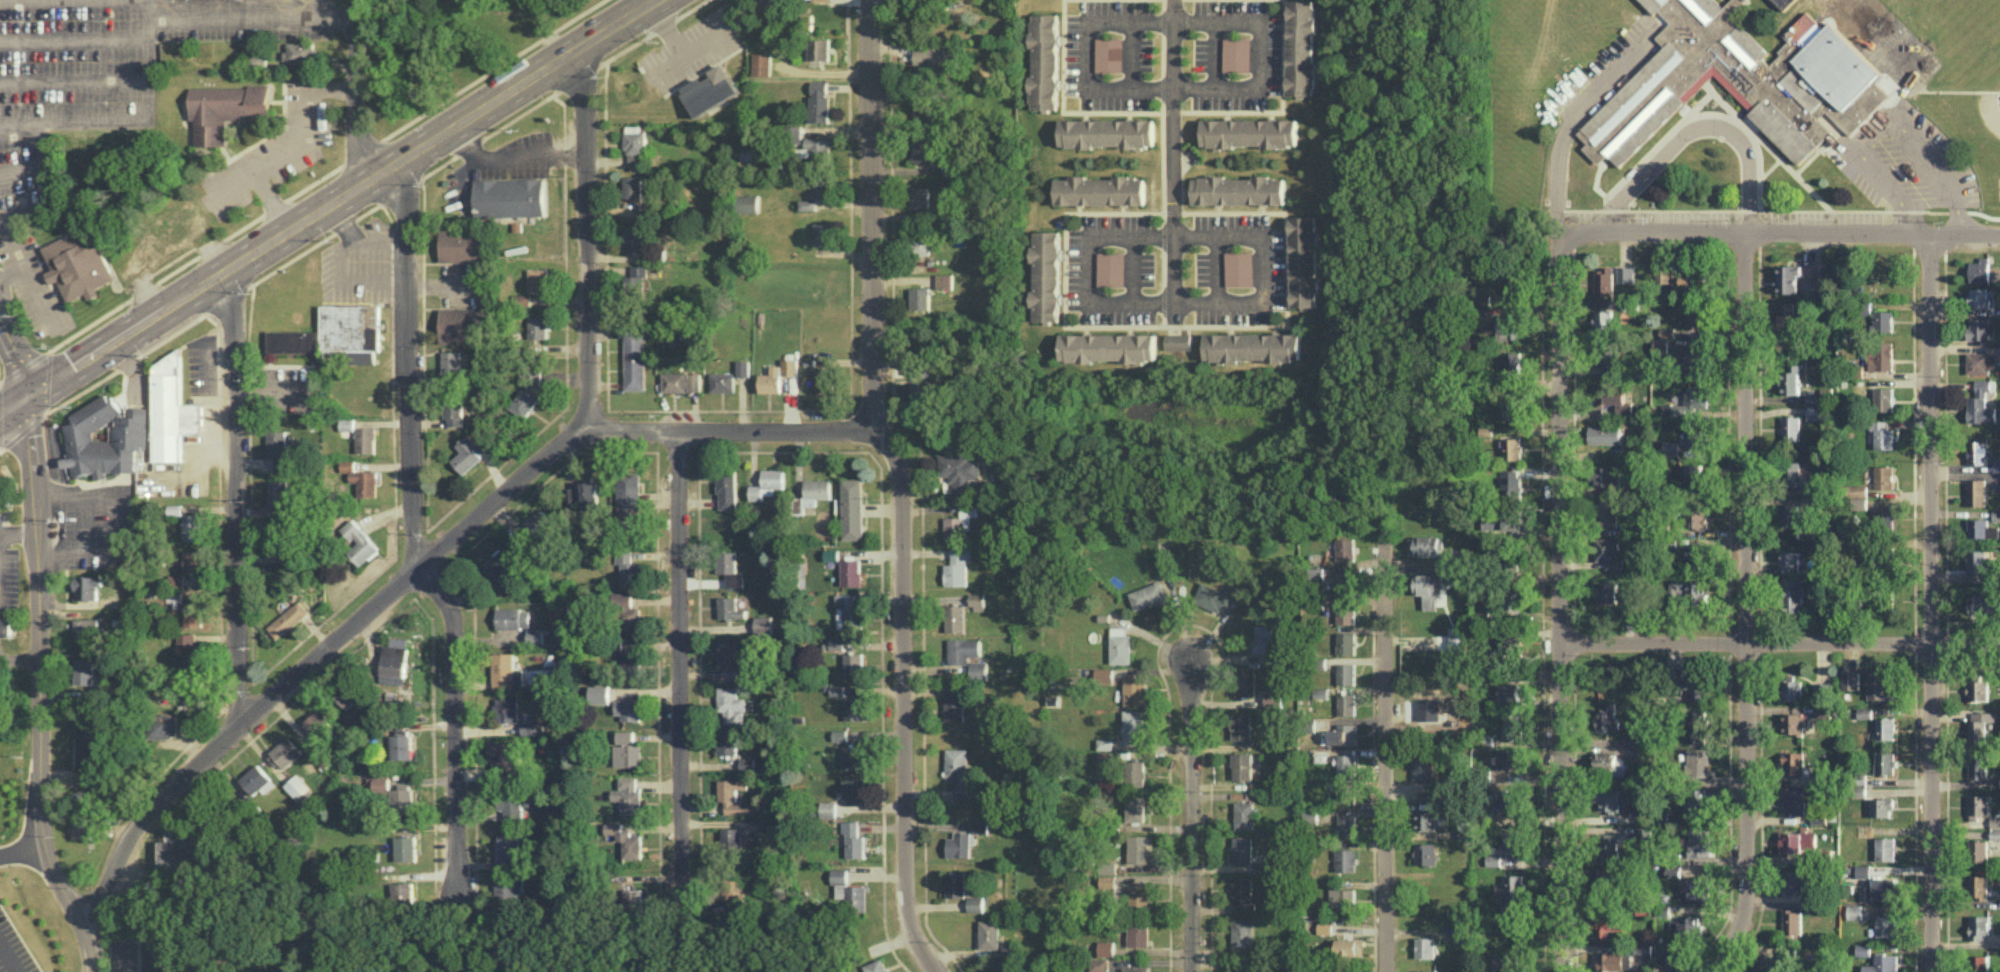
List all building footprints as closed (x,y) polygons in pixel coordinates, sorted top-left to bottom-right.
[(763,7),(771,9),(773,0),(764,0),(763,7)] [(1316,96),(1316,0),(1289,0),(1289,96),(1316,96)] [(1649,12),(1637,0),(1715,0),(1724,9),(1733,0),(1755,0),(1734,21),(1773,61),(1791,43),(1785,39),(1809,15),(1826,32),(1831,27),(1882,78),(1875,83),(1891,99),(1850,139),(1826,115),(1818,122),(1831,135),(1799,167),(1750,117),(1758,110),(1715,66),(1681,100),(1686,105),(1620,170),(1609,158),(1599,168),(1583,152),(1588,147),(1578,136),(1666,50),(1656,43),(1673,26),(1659,12),(1653,17),(1649,12)] [(1785,19),(1765,0),(1804,0),(1785,19)] [(1058,14),(1031,14),(1031,110),(1059,110),(1058,14)] [(1095,72),(1123,72),(1123,38),(1096,37),(1095,72)] [(1251,37),(1224,38),(1225,72),(1252,71),(1251,37)] [(810,60),(830,60),(829,38),(809,39),(810,60)] [(283,61),(313,62),(314,43),(288,42),(287,50),(283,50),(283,61)] [(915,66),(956,65),(956,46),(914,47),(915,66)] [(771,53),(753,52),(752,75),(771,76),(771,53)] [(265,67),(264,54),(248,54),(248,67),(265,67)] [(681,90),(697,117),(739,92),(722,63),(708,70),(710,73),(681,90)] [(809,122),(828,122),(829,80),(810,80),(809,122)] [(224,144),(224,119),(269,119),(269,85),(247,85),(248,88),(190,88),(190,120),(195,120),(195,145),(224,144)] [(1155,119),(1060,119),(1060,146),(1123,146),(1123,147),(1155,147),(1155,119)] [(1299,119),(1203,120),(1204,147),(1299,146),(1299,119)] [(630,171),(645,170),(644,126),(624,126),(625,152),(630,152),(630,171)] [(830,137),(805,138),(805,148),(801,148),(801,126),(783,126),(783,145),(795,145),(795,155),(830,155),(830,137)] [(912,162),(932,162),(932,137),(912,138),(912,162)] [(942,174),(955,175),(956,164),(943,163),(942,174)] [(643,176),(624,176),(624,198),(643,197),(643,176)] [(1193,204),(1286,203),(1286,178),(1272,178),(1272,176),(1193,177),(1193,204)] [(1055,204),(1144,204),(1144,177),(1068,177),(1068,178),(1055,178),(1055,204)] [(545,178),(475,179),(476,217),(546,215),(545,178)] [(813,197),(829,196),(828,180),(811,181),(812,188),(813,188),(813,197)] [(928,186),(910,186),(909,209),(927,209),(928,186)] [(758,212),(758,194),(738,194),(739,212),(758,212)] [(816,209),(816,200),(799,200),(799,209),(816,209)] [(1290,307),(1317,306),(1317,276),(1315,276),(1315,245),(1317,245),(1317,216),(1290,217),(1290,307)] [(832,243),(832,222),(813,223),(813,244),(832,243)] [(42,248),(89,225),(115,279),(96,288),(99,295),(89,299),(86,293),(68,302),(58,281),(51,285),(45,272),(52,269),(42,248)] [(442,262),(478,262),(478,257),(488,257),(488,229),(442,228),(442,262)] [(649,250),(648,229),(624,230),(624,251),(649,250)] [(1061,321),(1059,231),(1033,231),(1034,291),(1032,291),(1032,321),(1061,321)] [(929,253),(929,232),(911,233),(911,254),(929,253)] [(1097,252),(1097,287),(1125,286),(1124,252),(1097,252)] [(1252,252),(1225,252),(1226,286),(1253,285),(1252,252)] [(1970,282),(1989,281),(1989,256),(1980,256),(1980,261),(1970,262),(1970,282)] [(646,265),(631,265),(632,276),(626,276),(626,294),(646,294),(646,265)] [(1656,282),(1672,282),(1672,287),(1700,287),(1700,271),(1679,271),(1679,265),(1656,265),(1656,282)] [(1798,293),(1799,266),(1777,265),(1777,292),(1798,293)] [(1617,282),(1634,282),(1634,266),(1617,267),(1617,282)] [(529,292),(547,291),(546,268),(528,268),(529,292)] [(1613,269),(1594,270),(1595,295),(1613,294),(1613,269)] [(1839,288),(1858,289),(1858,273),(1840,272),(1839,288)] [(1820,280),(1804,279),(1803,297),(1820,297),(1820,280)] [(910,309),(929,309),(928,287),(909,288),(910,309)] [(1988,308),(1988,288),(1970,288),(1970,308),(1988,308)] [(530,295),(514,294),(514,303),(530,303),(530,295)] [(1623,310),(1638,310),(1638,301),(1623,301),(1623,310)] [(1795,302),(1782,302),(1782,312),(1779,312),(1780,343),(1800,342),(1799,313),(1795,313),(1795,302)] [(323,351),(354,350),(354,363),(377,363),(376,350),(381,349),(381,304),(322,305),(323,351)] [(1688,328),(1704,327),(1704,306),(1687,306),(1688,328)] [(441,343),(480,343),(480,323),(490,323),(490,309),(442,308),(441,343)] [(1611,332),(1612,310),(1593,310),(1593,331),(1611,332)] [(1893,331),(1893,310),(1874,310),(1874,331),(1893,331)] [(1521,338),(1520,314),(1498,315),(1499,338),(1521,338)] [(529,338),(547,338),(546,317),(528,317),(529,338)] [(1991,318),(1969,319),(1969,339),(1992,339),(1991,318)] [(1190,333),(1165,334),(1166,349),(1191,348),(1190,333)] [(1299,360),(1299,333),(1204,334),(1204,361),(1299,360)] [(1060,334),(1061,361),(1156,361),(1156,334),(1060,334)] [(1893,370),(1893,342),(1868,342),(1869,370),(1893,370)] [(1705,347),(1683,347),(1683,369),(1705,369),(1705,347)] [(444,350),(443,381),(461,382),(462,351),(444,350)] [(1601,374),(1618,374),(1619,351),(1602,350),(1601,374)] [(1497,351),(1497,376),(1521,375),(1520,351),(1497,351)] [(1967,372),(1996,372),(1995,352),(1967,352),(1967,372)] [(182,403),(182,356),(154,356),(155,462),(182,461),(182,433),(204,433),(203,403),(182,403)] [(761,373),(760,392),(781,392),(782,375),(798,375),(799,359),(783,358),(783,365),(771,365),(771,374),(761,373)] [(750,376),(750,360),(737,360),(737,376),(750,376)] [(1800,393),(1799,364),(1788,364),(1788,372),(1781,372),(1782,394),(1800,393)] [(1864,365),(1854,365),(1853,376),(1863,376),(1864,365)] [(519,383),(549,384),(550,370),(520,369),(519,383)] [(701,391),(701,373),(687,373),(687,372),(663,373),(663,391),(701,391)] [(1976,380),(1976,396),(1968,397),(1968,422),(1996,422),(1996,406),(1986,407),(1986,390),(1991,390),(1991,379),(1976,380)] [(913,402),(931,402),(930,381),(913,382),(913,402)] [(1595,384),(1595,403),(1624,402),(1624,384),(1595,384)] [(1875,387),(1875,410),(1893,410),(1893,386),(1875,387)] [(1807,403),(1830,403),(1831,388),(1821,388),(1821,393),(1807,393),(1807,403)] [(509,410),(527,418),(537,397),(519,389),(509,410)] [(1706,390),(1684,391),(1685,402),(1665,403),(1666,416),(1685,415),(1685,409),(1707,408),(1706,390)] [(65,424),(74,474),(94,472),(96,479),(107,477),(106,470),(137,471),(137,448),(147,447),(149,407),(128,406),(123,410),(112,394),(107,393),(72,415),(65,424)] [(444,396),(445,418),(448,418),(449,426),(464,425),(463,396),(444,396)] [(1518,420),(1519,400),(1504,399),(1503,419),(1518,420)] [(1632,403),(1616,403),(1616,414),(1632,415),(1632,403)] [(1823,420),(1822,404),(1806,405),(1807,421),(1823,420)] [(137,468),(155,468),(154,406),(149,406),(149,449),(137,449),(137,468)] [(1799,416),(1782,416),(1782,441),(1799,442),(1799,416)] [(1894,428),(1888,428),(1888,421),(1874,421),(1873,448),(1893,449),(1894,428)] [(1621,426),(1589,425),(1589,443),(1621,444),(1621,426)] [(1685,447),(1702,447),(1703,428),(1686,427),(1685,447)] [(276,471),(294,471),(294,449),(288,449),(288,431),(269,430),(268,456),(276,456),(276,471)] [(1503,459),(1521,459),(1521,438),(1502,438),(1503,459)] [(1679,441),(1663,441),(1663,455),(1679,455),(1679,441)] [(1988,464),(1988,441),(1968,441),(1968,464),(1988,464)] [(971,454),(940,454),(940,474),(952,474),(953,493),(971,492),(971,478),(981,478),(980,458),(971,458),(971,454)] [(377,470),(355,470),(355,462),(340,461),(340,472),(349,472),(349,481),(357,481),(357,496),(376,496),(377,470)] [(1800,486),(1801,461),(1785,461),(1784,485),(1800,486)] [(1703,465),(1680,464),(1680,476),(1687,476),(1687,486),(1703,486),(1703,465)] [(1894,489),(1894,466),(1876,465),(1875,488),(1894,489)] [(1620,466),(1595,466),(1595,485),(1621,485),(1620,466)] [(11,482),(3,468),(0,469),(0,488),(11,482)] [(750,485),(750,500),(763,500),(763,494),(774,494),(774,488),(784,488),(784,469),(763,468),(762,485),(750,485)] [(1521,469),(1504,469),(1503,481),(1501,481),(1501,496),(1520,496),(1521,469)] [(736,509),(736,474),(718,474),(718,509),(736,509)] [(863,478),(843,478),(843,539),(864,539),(863,478)] [(1968,505),(1986,505),(1986,478),(1967,478),(1968,505)] [(617,505),(640,505),(640,479),(617,479),(617,505)] [(831,497),(831,479),(805,480),(806,498),(831,497)] [(288,480),(271,480),(271,500),(288,500),(288,480)] [(582,482),(583,509),(597,509),(596,481),(582,482)] [(1867,485),(1853,485),(1853,496),(1867,496),(1867,485)] [(581,502),(580,487),(569,488),(569,502),(581,502)] [(1597,525),(1620,525),(1620,508),(1614,509),(1614,500),(1597,500),(1597,525)] [(167,515),(182,515),(181,504),(167,504),(167,515)] [(1798,524),(1798,504),(1781,504),(1781,524),(1798,524)] [(289,520),(289,506),(268,505),(268,520),(289,520)] [(1707,526),(1706,507),(1685,507),(1685,527),(1707,526)] [(1875,524),(1895,525),(1895,507),(1875,507),(1875,524)] [(1520,513),(1507,513),(1509,534),(1521,533),(1520,513)] [(202,515),(183,515),(183,540),(201,540),(202,515)] [(339,528),(352,544),(346,550),(359,566),(378,550),(352,518),(339,528)] [(1989,518),(1968,519),(1968,538),(1999,537),(1999,525),(1989,526),(1989,518)] [(1618,537),(1595,537),(1596,561),(1606,561),(1606,569),(1624,569),(1624,557),(1619,557),(1618,537)] [(1337,560),(1354,560),(1354,538),(1336,539),(1337,560)] [(1704,568),(1704,547),(1690,547),(1690,568),(1704,568)] [(516,564),(502,548),(483,564),(498,580),(516,564)] [(839,549),(825,550),(825,560),(839,560),(839,549)] [(616,563),(622,563),(622,571),(633,571),(632,550),(616,551),(616,563)] [(1986,550),(1967,551),(1968,571),(1986,571),(1986,550)] [(202,551),(183,551),(184,574),(203,574),(202,551)] [(736,551),(717,551),(718,573),(736,572),(736,551)] [(1799,551),(1781,552),(1782,573),(1792,573),(1792,568),(1799,568),(1799,551)] [(862,585),(862,558),(842,559),(843,585),(862,585)] [(1321,567),(1311,568),(1313,581),(1323,579),(1321,567)] [(1337,593),(1351,592),(1351,571),(1337,572),(1337,593)] [(184,585),(183,574),(168,575),(168,586),(184,585)] [(1423,609),(1436,609),(1437,574),(1415,574),(1414,594),(1423,594),(1423,609)] [(75,599),(98,599),(98,585),(103,585),(102,575),(75,576),(75,599)] [(1783,612),(1803,612),(1803,578),(1784,578),(1783,612)] [(1129,592),(1136,611),(1168,599),(1161,581),(1129,592)] [(1240,597),(1203,582),(1195,601),(1232,616),(1240,597)] [(1600,602),(1617,602),(1617,583),(1600,583),(1600,602)] [(1706,583),(1688,583),(1688,601),(1706,600),(1706,583)] [(1510,613),(1522,613),(1523,588),(1511,588),(1510,613)] [(640,607),(633,607),(633,592),(613,592),(613,612),(619,612),(620,630),(641,630),(640,607)] [(985,610),(984,593),(971,593),(972,610),(985,610)] [(838,628),(860,628),(860,607),(856,607),(856,594),(837,594),(838,628)] [(1996,595),(1967,595),(1967,614),(1996,614),(1996,595)] [(737,597),(719,596),(719,617),(744,618),(744,609),(737,609),(737,597)] [(201,600),(184,600),(184,626),(202,625),(201,600)] [(308,612),(298,600),(266,626),(276,639),(308,612)] [(1336,623),(1355,623),(1354,602),(1336,602),(1336,623)] [(965,631),(964,604),(946,605),(946,632),(965,631)] [(497,628),(529,627),(529,609),(496,610),(497,628)] [(74,637),(98,637),(99,618),(75,618),(74,637)] [(1277,624),(1255,624),(1254,652),(1271,653),(1270,663),(1276,663),(1277,624)] [(1111,663),(1131,663),(1131,634),(1125,634),(1125,627),(1111,627),(1111,663)] [(1354,654),(1354,632),(1337,632),(1337,654),(1354,654)] [(194,633),(176,633),(176,644),(183,644),(184,669),(201,669),(201,643),(194,643),(194,633)] [(980,638),(948,639),(949,664),(968,664),(968,656),(981,655),(980,638)] [(845,649),(845,639),(831,639),(831,649),(845,649)] [(749,666),(749,654),(738,655),(737,641),(718,641),(719,667),(749,666)] [(403,684),(408,647),(385,644),(380,681),(403,684)] [(514,652),(493,653),(494,688),(523,687),(522,669),(514,670),(514,652)] [(863,653),(845,653),(845,674),(863,674),(863,653)] [(93,658),(74,658),(74,684),(93,684),(93,658)] [(987,680),(988,661),(969,661),(969,680),(987,680)] [(1337,684),(1354,684),(1355,663),(1337,662),(1337,684)] [(1113,668),(1095,668),(1095,683),(1114,683),(1113,668)] [(737,669),(723,669),(722,678),(736,679),(737,669)] [(1893,698),(1893,681),(1887,681),(1887,669),(1868,669),(1868,699),(1893,698)] [(1236,696),(1256,695),(1255,671),(1236,671),(1236,696)] [(1859,672),(1842,672),(1842,689),(1859,689),(1859,672)] [(1688,701),(1709,700),(1708,674),(1688,675),(1688,701)] [(1125,704),(1145,704),(1145,676),(1125,676),(1125,704)] [(1802,680),(1783,680),(1783,700),(1802,699),(1802,680)] [(1988,680),(1968,681),(1968,700),(1988,700),(1988,680)] [(945,720),(964,720),(965,683),(946,682),(945,720)] [(1815,699),(1829,700),(1830,682),(1815,682),(1815,699)] [(1520,701),(1519,683),(1501,683),(1501,702),(1520,701)] [(610,685),(590,685),(590,703),(610,703),(610,685)] [(738,698),(738,686),(719,687),(720,725),(745,724),(744,697),(738,698)] [(1328,697),(1327,688),(1313,688),(1313,698),(1328,697)] [(356,694),(344,691),(341,704),(353,707),(356,694)] [(1355,693),(1338,693),(1338,714),(1355,714),(1355,693)] [(517,722),(518,698),(497,698),(496,721),(517,722)] [(641,701),(616,701),(616,714),(623,714),(622,720),(640,720),(641,701)] [(1616,702),(1605,703),(1605,711),(1596,711),(1597,729),(1617,728),(1616,702)] [(1872,708),(1858,707),(1858,718),(1872,718),(1872,708)] [(1831,708),(1816,708),(1816,716),(1831,717),(1831,708)] [(303,722),(316,739),(332,727),(319,710),(303,722)] [(1123,742),(1144,743),(1145,711),(1124,710),(1123,742)] [(1688,742),(1708,742),(1707,711),(1687,712),(1688,742)] [(1970,742),(1985,741),(1984,728),(1995,727),(1995,711),(1969,712),(1970,742)] [(1523,713),(1504,714),(1504,738),(1524,738),(1523,713)] [(1809,714),(1783,713),(1783,735),(1803,735),(1803,727),(1809,727),(1809,714)] [(1877,717),(1876,739),(1894,739),(1895,717),(1877,717)] [(538,722),(522,722),(522,735),(538,734),(538,722)] [(1329,744),(1356,744),(1356,723),(1337,723),(1337,730),(1329,730),(1329,744)] [(617,743),(634,743),(635,731),(618,730),(617,743)] [(718,754),(736,755),(737,734),(718,733),(718,754)] [(411,759),(412,735),(391,734),(390,758),(411,759)] [(1624,744),(1641,745),(1641,735),(1624,734),(1624,744)] [(269,753),(282,769),(303,753),(290,736),(269,753)] [(1112,739),(1098,738),(1097,748),(1112,749),(1112,739)] [(489,758),(494,758),(494,777),(518,776),(516,742),(489,743),(489,758)] [(642,745),(615,744),(615,766),(642,766),(642,745)] [(844,767),(865,767),(865,746),(844,746),(844,767)] [(1709,749),(1688,748),(1688,777),(1709,777),(1709,749)] [(1498,770),(1523,769),(1522,750),(1498,750),(1498,770)] [(1803,751),(1784,752),(1784,776),(1804,775),(1803,751)] [(1894,753),(1875,752),(1875,773),(1894,773),(1894,753)] [(1595,772),(1616,772),(1616,753),(1596,753),(1595,772)] [(1356,775),(1356,754),(1337,754),(1338,775),(1356,775)] [(1414,779),(1433,780),(1433,770),(1430,770),(1431,756),(1415,755),(1414,779)] [(1987,755),(1969,755),(1968,776),(1987,777),(1987,755)] [(1145,760),(1125,760),(1124,785),(1145,785),(1145,760)] [(240,778),(253,794),(272,779),(259,763),(240,778)] [(298,799),(310,788),(297,774),(291,780),(281,769),(275,774),(298,799)] [(389,775),(367,776),(368,796),(390,795),(389,775)] [(865,776),(844,777),(844,802),(865,801),(865,776)] [(642,813),(642,790),(637,790),(637,777),(621,777),(621,790),(612,790),(612,800),(623,800),(623,812),(642,813)] [(719,779),(720,801),(725,801),(726,814),(758,813),(758,802),(737,803),(737,789),(749,789),(748,779),(719,779)] [(1352,803),(1351,782),(1338,782),(1338,803),(1352,803)] [(392,812),(413,811),(413,786),(392,787),(392,812)] [(1598,811),(1619,811),(1618,788),(1597,788),(1598,811)] [(1804,788),(1784,788),(1784,815),(1805,814),(1804,788)] [(1497,800),(1506,800),(1505,810),(1521,810),(1522,790),(1497,789),(1497,800)] [(1683,814),(1707,814),(1708,789),(1682,789),(1682,805),(1683,805),(1683,814)] [(1988,794),(1969,795),(1969,820),(1980,820),(1980,814),(1988,814),(1988,794)] [(1145,795),(1125,796),(1126,822),(1145,821),(1145,795)] [(1892,816),(1892,798),(1870,798),(1871,816),(1892,816)] [(836,817),(837,801),(821,801),(821,817),(836,817)] [(1304,822),(1318,821),(1318,811),(1304,811),(1304,822)] [(1436,830),(1436,811),(1416,811),(1416,830),(1436,830)] [(1355,815),(1338,815),(1339,836),(1356,836),(1355,815)] [(91,838),(91,817),(73,816),(73,838),(91,838)] [(1999,827),(1999,817),(1991,816),(1991,827),(1999,827)] [(847,857),(865,857),(864,835),(859,836),(859,820),(842,821),(842,832),(847,832),(847,857)] [(623,840),(623,858),(642,858),(642,835),(631,835),(631,830),(623,830),(622,822),(605,823),(606,834),(614,833),(614,840),(623,840)] [(974,832),(987,832),(987,822),(974,822),(974,832)] [(1502,829),(1503,858),(1523,857),(1522,828),(1502,829)] [(1710,828),(1688,829),(1689,857),(1710,856),(1710,828)] [(1990,829),(1990,838),(1999,839),(1999,829),(1990,829)] [(1816,851),(1815,831),(1779,832),(1780,852),(1816,851)] [(497,833),(498,868),(519,867),(519,833),(497,833)] [(1617,861),(1617,833),(1597,833),(1597,861),(1617,861)] [(1149,835),(1128,835),(1128,863),(1149,863),(1149,835)] [(416,836),(395,836),(396,861),(416,860),(416,836)] [(1252,836),(1232,836),(1233,863),(1252,863),(1252,836)] [(1987,840),(1970,840),(1969,861),(1987,862),(1987,840)] [(1436,865),(1436,843),(1416,842),(1415,864),(1436,865)] [(1335,871),(1356,872),(1357,849),(1336,849),(1335,871)] [(1664,877),(1679,877),(1680,863),(1665,863),(1664,877)] [(1857,865),(1856,877),(1870,877),(1871,865),(1857,865)] [(847,868),(832,869),(832,883),(848,882),(847,868)] [(1614,868),(1597,868),(1596,892),(1613,893),(1614,868)] [(1802,870),(1785,871),(1785,891),(1803,890),(1802,870)] [(1116,887),(1115,874),(1100,874),(1100,887),(1116,887)] [(1523,875),(1504,874),(1504,897),(1523,897),(1523,875)] [(1987,899),(1987,874),(1968,875),(1969,899),(1987,899)] [(1709,900),(1709,877),(1690,876),(1689,900),(1709,900)] [(1251,877),(1232,877),(1233,905),(1237,905),(1238,910),(1252,910),(1251,877)] [(1866,887),(1867,900),(1895,899),(1895,878),(1874,878),(1874,886),(1866,887)] [(837,897),(845,897),(845,884),(837,884),(837,897)] [(1148,884),(1130,885),(1130,910),(1148,910),(1148,884)] [(847,911),(867,910),(866,885),(846,886),(847,911)] [(642,888),(624,889),(625,908),(642,908),(642,888)] [(1354,888),(1329,888),(1330,910),(1354,909),(1354,888)] [(1501,918),(1517,917),(1516,901),(1501,901),(1501,918)] [(1861,904),(1847,905),(1848,919),(1862,919),(1861,904)] [(1801,910),(1783,910),(1783,933),(1801,933),(1801,910)] [(1622,930),(1623,911),(1597,911),(1596,938),(1607,938),(1608,930),(1622,930)] [(1876,936),(1895,936),(1895,915),(1876,915),(1876,936)] [(1970,938),(1989,938),(1990,915),(1970,915),(1970,938)] [(1148,918),(1128,918),(1129,946),(1149,946),(1148,918)] [(1700,918),(1670,918),(1669,931),(1679,931),(1679,938),(1699,938),(1700,918)] [(1317,933),(1332,934),(1332,923),(1318,923),(1317,933)] [(1434,938),(1416,937),(1416,957),(1434,958),(1434,938)] [(1362,938),(1336,938),(1336,956),(1362,955),(1362,938)] [(1114,941),(1098,941),(1098,956),(1114,956),(1114,941)] [(1651,944),(1631,944),(1631,952),(1631,961),(1639,961),(1639,960),(1651,961),(1651,944)] [(1857,944),(1857,956),(1871,956),(1871,944),(1857,944)] [(1599,953),(1599,970),(1630,969),(1630,952),(1599,953)] [(1493,954),(1494,971),(1518,971),(1517,953),(1493,954)] [(1680,963),(1680,954),(1666,954),(1666,963),(1680,963)] [(1897,954),(1875,954),(1875,964),(1863,965),(1863,971),(1898,971),(1897,954)] [(1970,955),(1970,971),(1989,971),(1989,955),(1970,955)] [(884,958),(865,964),(867,971),(888,971),(884,958)] [(1108,958),(1091,958),(1090,971),(1108,971),(1108,958)] [(995,971),(1014,971),(1014,962),(995,962),(995,971)]
